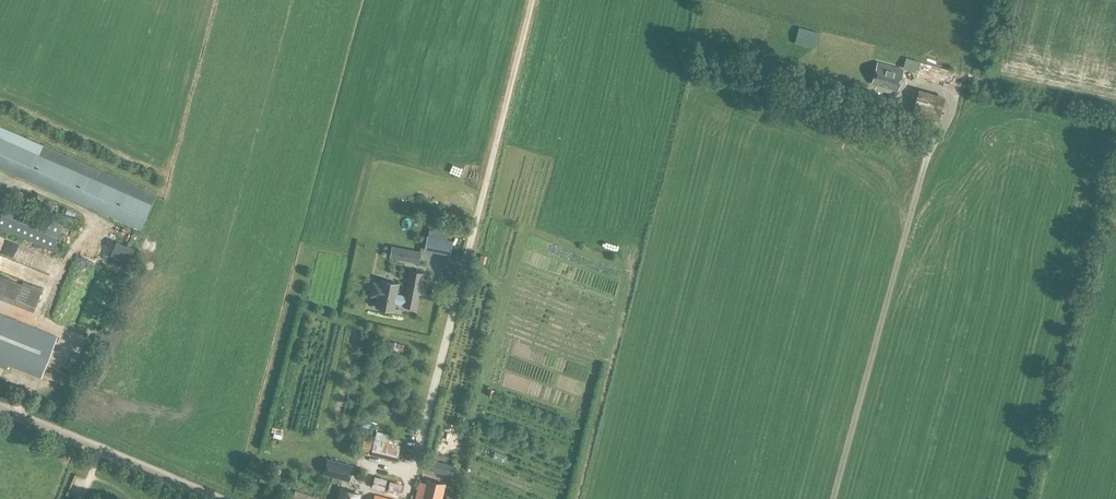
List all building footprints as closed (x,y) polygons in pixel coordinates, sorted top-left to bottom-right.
[(799,27),(798,31),(794,44),(814,49),(819,32),(799,27)] [(903,70),(878,63),(872,84),(897,91),(903,70)] [(918,89),(912,113),(921,115),(927,92),(918,89)] [(867,90),(865,97),(876,100),(878,93),(867,90)] [(140,229),(156,194),(0,125),(0,167),(140,229)] [(0,218),(0,226),(51,249),(63,222),(8,199),(0,218)] [(101,251),(109,254),(117,236),(110,232),(101,251)] [(453,240),(427,235),(424,250),(450,255),(453,240)] [(114,253),(124,253),(124,242),(114,242),(114,253)] [(82,247),(80,254),(93,257),(95,251),(82,247)] [(403,248),(401,258),(417,261),(419,251),(403,248)] [(481,252),(479,258),(488,261),(490,256),(481,252)] [(435,281),(450,282),(451,260),(436,260),(435,281)] [(374,288),(373,296),(378,297),(377,306),(394,310),(395,303),(404,304),(403,306),(416,309),(423,272),(410,270),(405,295),(397,294),(399,284),(381,281),(381,284),(376,283),(375,288),(374,288)] [(29,306),(30,302),(35,303),(40,287),(0,276),(0,298),(29,306)] [(41,378),(58,335),(0,312),(0,362),(41,378)] [(370,452),(374,436),(365,434),(361,449),(370,452)] [(379,438),(377,448),(397,452),(399,442),(379,438)] [(327,458),(323,474),(350,481),(354,465),(327,458)] [(440,461),(428,458),(426,468),(433,470),(438,471),(438,470),(446,473),(449,464),(440,461)] [(378,472),(373,482),(395,493),(400,483),(378,472)] [(415,498),(442,498),(446,484),(426,478),(425,483),(419,481),(415,498)] [(325,496),(320,494),(319,498),(297,490),(293,498),(324,498),(325,496)] [(339,498),(358,498),(359,494),(341,490),(339,498)]
